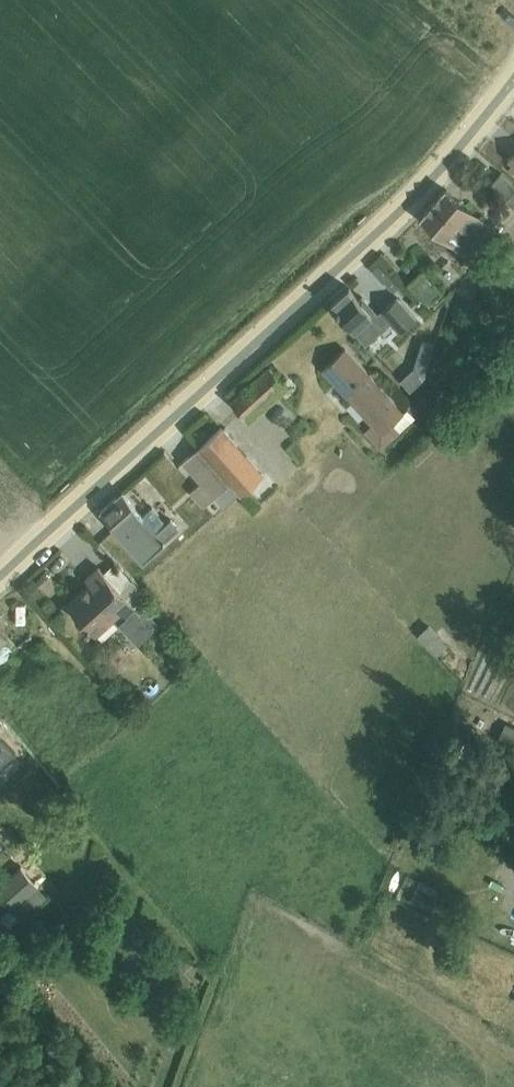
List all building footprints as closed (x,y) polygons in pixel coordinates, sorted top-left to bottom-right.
[(491,182),(508,196),(506,199),(513,205),(513,182),(501,171),(491,182)] [(446,188),(422,216),(472,258),(496,230),(446,188)] [(423,270),(410,281),(435,307),(447,295),(423,270)] [(350,286),(332,302),(368,341),(391,320),(400,330),(417,315),(398,294),(378,311),(376,308),(373,312),(350,286)] [(346,345),(322,367),(372,422),(365,429),(382,447),(416,415),(408,406),(405,409),(346,345)] [(269,364),(231,398),(251,420),(289,386),(269,364)] [(414,367),(400,380),(411,391),(413,389),(425,378),(414,367)] [(455,378),(443,390),(454,401),(466,389),(463,387),(455,378)] [(199,446),(241,492),(242,493),(265,472),(223,425),(199,446)] [(241,492),(199,446),(183,460),(201,480),(216,496),(225,507),(241,492)] [(216,496),(201,480),(190,491),(204,506),(216,496)] [(123,491),(101,510),(144,558),(180,526),(172,518),(168,521),(152,505),(142,513),(123,491)] [(89,581),(67,601),(97,635),(123,611),(128,616),(120,623),(139,644),(161,624),(142,603),(137,607),(136,606),(148,595),(116,561),(104,571),(98,564),(85,576),(89,581)] [(429,623),(417,634),(437,655),(448,644),(429,623)] [(8,670),(19,659),(12,650),(18,645),(0,625),(0,661),(8,670)] [(493,687),(502,660),(486,655),(477,682),(493,687)] [(498,742),(513,748),(513,726),(506,722),(498,742)] [(471,817),(465,830),(483,838),(489,824),(471,817)] [(0,884),(0,893),(11,906),(36,886),(21,867),(0,884)] [(419,880),(410,901),(429,909),(438,888),(419,880)]
